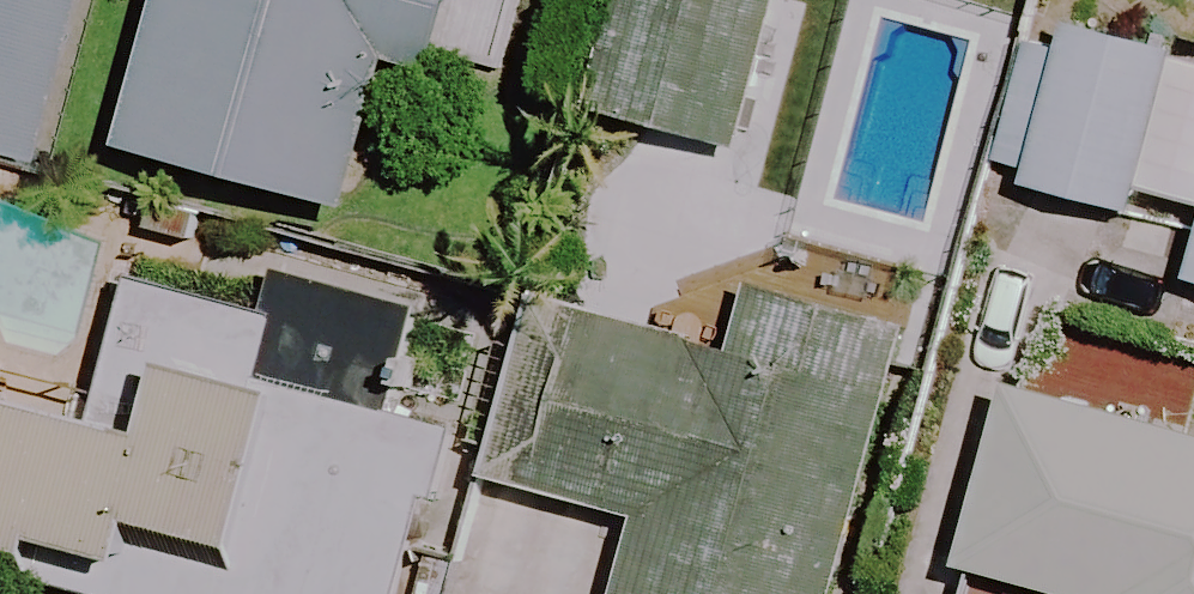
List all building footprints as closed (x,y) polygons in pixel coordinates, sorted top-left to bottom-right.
[(29,158),(72,0),(0,0),(0,150),(29,158)] [(118,150),(349,218),(396,55),(448,71),(469,0),(161,0),(118,150)] [(761,0),(627,0),(598,122),(735,154),(771,2),(761,0)] [(1172,60),(1038,26),(998,186),(1131,220),(1172,60)] [(784,248),(754,370),(550,318),(506,492),(649,528),(632,593),(841,593),(919,283),(784,248)] [(134,288),(107,394),(0,367),(0,548),(131,581),(127,593),(401,593),(432,469),(382,456),(390,422),(261,389),(278,325),(134,288)] [(1018,398),(970,575),(1039,593),(1193,593),(1193,445),(1018,398)]
